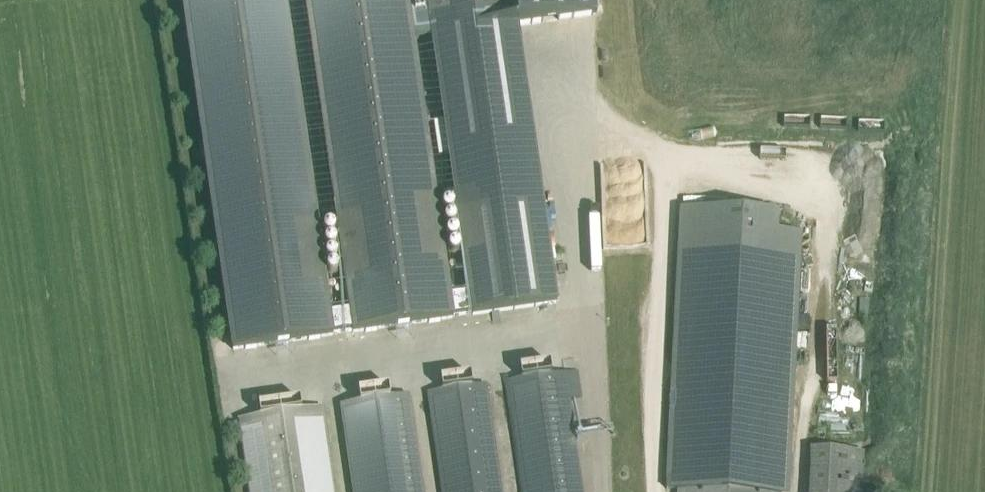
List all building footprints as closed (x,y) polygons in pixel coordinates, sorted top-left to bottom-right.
[(235,349),(331,335),(355,331),(352,310),(328,314),(282,0),(185,0),(235,349)] [(471,293),(448,296),(405,0),(307,0),(355,331),(474,314),(471,293)] [(430,17),(512,6),(515,26),(596,14),(594,0),(427,0),(430,17)] [(524,224),(524,223),(520,204),(459,214),(462,232),(471,293),(474,314),(555,303),(543,221),(524,224)] [(678,489),(678,491),(789,491),(800,232),(774,231),(775,212),(679,208),(666,489),(678,489)] [(866,270),(866,250),(854,250),(853,272),(844,272),(844,285),(866,286),(867,270),(866,270)] [(564,371),(508,379),(524,491),(582,491),(564,371)] [(485,383),(429,391),(443,491),(501,491),(485,383)] [(403,394),(347,402),(360,491),(417,491),(403,394)] [(322,406),(239,418),(250,491),(335,491),(322,406)] [(862,450),(812,448),(810,491),(860,491),(862,450)]
